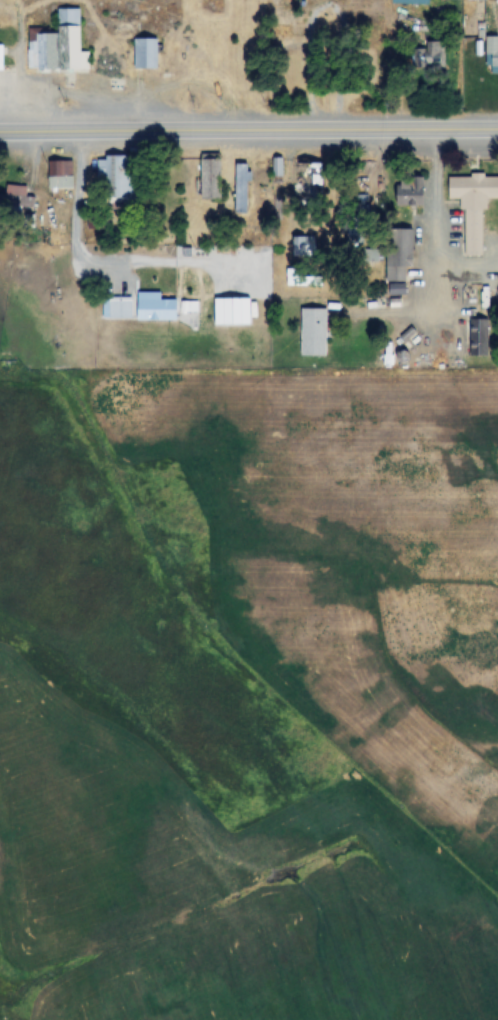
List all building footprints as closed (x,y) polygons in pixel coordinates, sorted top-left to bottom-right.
[(81,8),(58,8),(57,29),(28,29),(28,73),(63,74),(63,87),(74,87),(74,73),(89,74),(89,51),(80,51),(81,8)] [(487,37),(487,72),(497,72),(497,37),(487,37)] [(133,69),(158,69),(158,38),(133,38),(133,69)] [(445,41),(426,41),(426,49),(413,49),(413,69),(445,69),(445,41)] [(136,155),(104,155),(104,164),(99,164),(99,205),(136,204),(136,155)] [(201,199),(220,199),(220,158),(201,158),(201,199)] [(72,177),(72,162),(48,162),(48,177),(72,177)] [(293,162),(293,202),(322,202),(322,162),(293,162)] [(248,214),(248,163),(235,163),(235,214),(248,214)] [(449,200),(463,200),(464,258),(484,258),(484,199),(497,199),(497,175),(449,176),(449,200)] [(397,206),(424,206),(424,177),(397,177),(397,206)] [(26,209),(26,186),(4,186),(4,193),(0,193),(0,209),(26,209)] [(356,196),(354,245),(366,245),(368,197),(356,196)] [(413,228),(386,228),(386,283),(407,283),(407,265),(413,265),(413,228)] [(293,237),(293,257),(316,257),(316,237),(293,237)] [(389,294),(405,294),(405,286),(389,286),(389,294)] [(138,292),(138,321),(176,321),(176,300),(160,300),(160,292),(138,292)] [(108,319),(132,319),(132,298),(108,298),(108,319)] [(327,309),(301,309),(301,357),(327,357),(327,309)]
